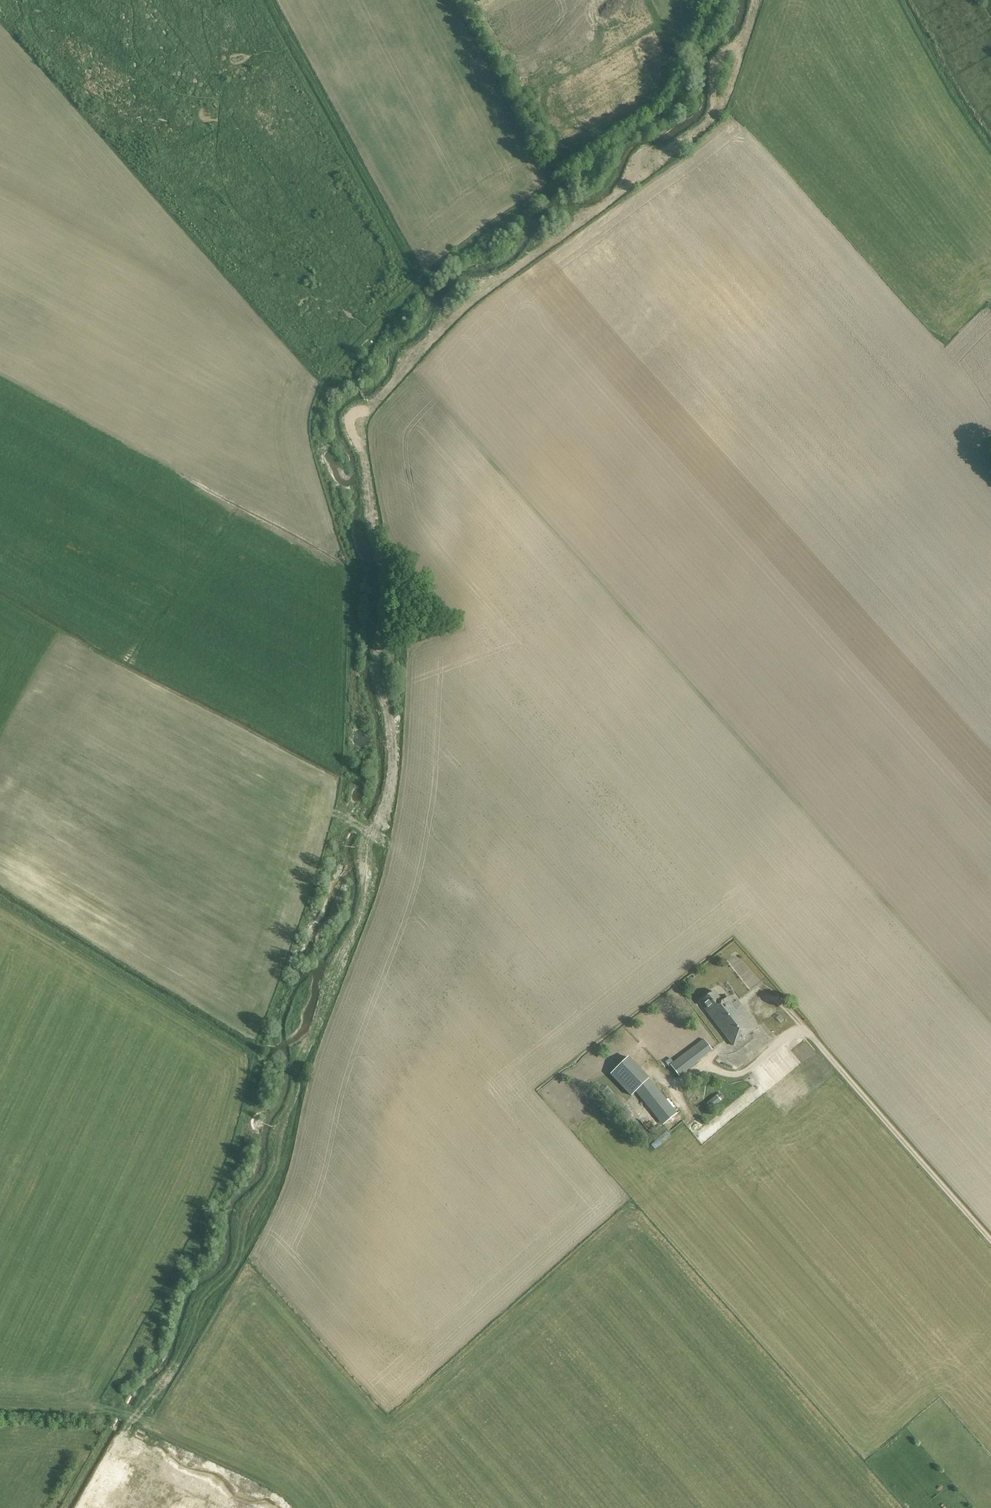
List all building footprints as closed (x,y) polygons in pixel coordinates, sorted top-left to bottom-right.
[(730,995),(723,1001),(714,991),(702,1001),(710,1011),(708,1013),(733,1046),(759,1027),(738,1000),(735,1002),(730,995)] [(712,1050),(704,1039),(670,1065),(679,1076),(712,1050)] [(628,1057),(610,1074),(631,1096),(636,1092),(663,1125),(678,1113),(649,1078),(628,1057)] [(717,1095),(707,1103),(712,1109),(722,1100),(724,1098),(720,1093),(717,1095)]
